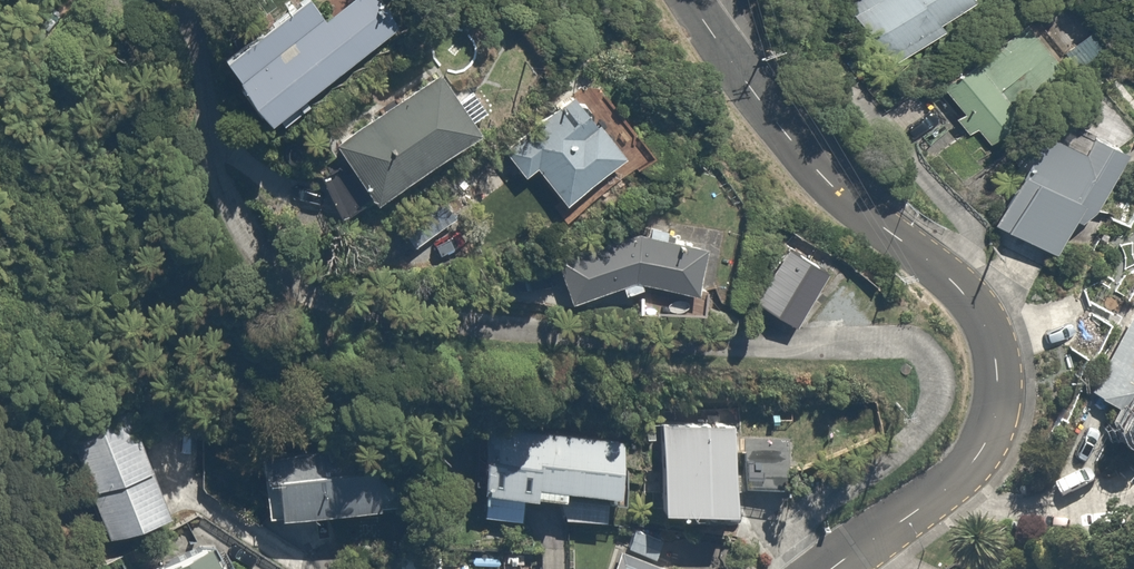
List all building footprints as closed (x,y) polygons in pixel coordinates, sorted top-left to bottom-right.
[(377,0),(313,0),(305,6),(301,0),(271,0),(202,47),(244,109),(386,13),(377,0)] [(900,72),(943,37),(931,22),(957,0),(840,0),(900,72)] [(978,130),(990,143),(1070,70),(1013,9),(934,82),(960,110),(948,121),(967,141),(978,130)] [(307,176),(332,212),(480,109),(462,83),(444,96),(425,69),(320,143),(332,159),(307,176)] [(589,117),(571,94),(499,149),(516,171),(527,163),(566,214),(638,159),(600,108),(589,117)] [(1027,123),(987,224),(1045,247),(1060,209),(1081,218),(1109,147),(1073,133),(1070,140),(1027,123)] [(614,284),(616,291),(638,284),(637,279),(698,287),(705,239),(635,229),(553,253),(566,298),(614,284)] [(824,266),(783,243),(750,302),(791,324),(824,266)] [(1124,308),(1087,391),(1107,400),(1106,401),(1105,403),(1104,404),(1104,406),(1103,407),(1103,409),(1103,411),(1102,412),(1103,414),(1103,415),(1103,417),(1104,419),(1104,420),(1105,421),(1106,423),(1107,424),(1108,425),(1109,426),(1110,427),(1112,428),(1113,429),(1115,430),(1116,430),(1118,431),(1120,431),(1121,431),(1123,431),(1124,431),(1126,430),(1128,430),(1129,429),(1131,429),(1132,428),(1133,427),(1133,426),(1133,312),(1124,308)] [(129,409),(66,430),(100,532),(163,512),(129,409)] [(727,488),(792,492),(796,439),(738,435),(739,421),(656,415),(650,503),(726,508),(727,488)] [(481,424),(471,514),(523,520),(526,490),(559,493),(556,516),(599,520),(602,498),(614,499),(621,439),(481,424)] [(322,442),(256,448),(263,512),(369,501),(365,457),(324,461),(322,442)] [(189,528),(127,561),(132,568),(210,568),(189,528)] [(674,565),(619,542),(608,568),(672,568),(674,565)]
